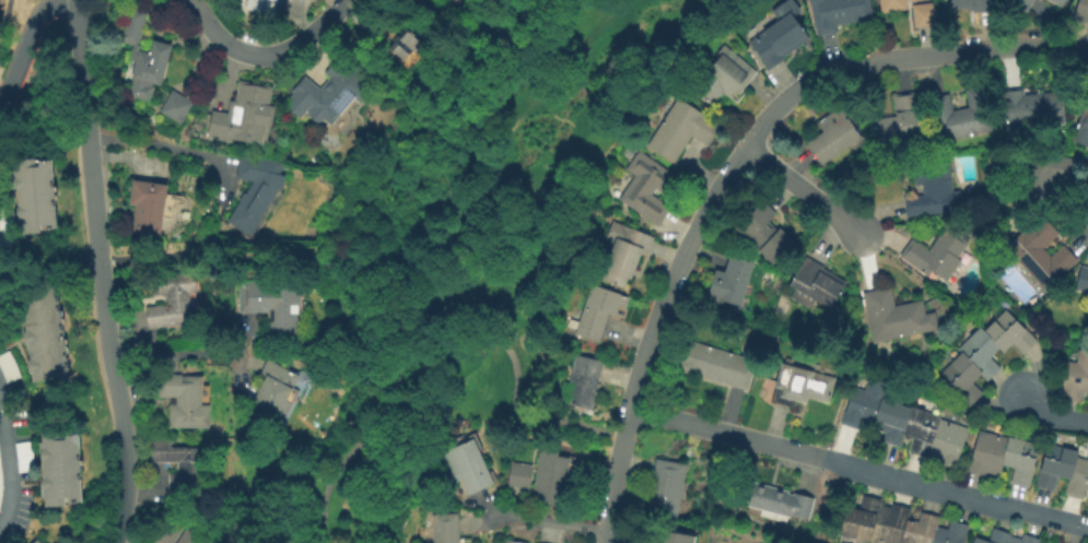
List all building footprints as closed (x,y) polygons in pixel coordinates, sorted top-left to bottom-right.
[(245,8),(247,0),(277,0),(273,14),(245,8)] [(442,7),(443,0),(470,0),(469,3),(461,1),(458,11),(442,7)] [(817,36),(810,0),(869,0),(873,19),(838,26),(839,32),(817,36)] [(880,12),(879,0),(906,0),(908,10),(880,12)] [(951,8),(951,0),(998,0),(998,11),(972,12),(972,8),(951,8)] [(1006,2),(1007,0),(1034,0),(1026,14),(1006,2)] [(1074,17),(1079,0),(1087,0),(1087,22),(1074,17)] [(914,27),(912,5),(933,3),(935,25),(914,27)] [(162,85),(153,83),(153,85),(154,85),(151,99),(128,94),(137,60),(130,59),(133,45),(120,40),(129,5),(148,10),(140,44),(142,45),(141,49),(150,51),(151,51),(153,39),(172,44),(162,85)] [(769,70),(748,43),(762,32),(763,33),(789,13),(808,38),(783,57),(784,59),(769,70)] [(409,29),(424,45),(417,52),(413,49),(403,60),(393,50),(402,40),(400,38),(409,29)] [(712,106),(692,90),(723,54),(748,75),(728,98),(723,93),(712,106)] [(323,84),(329,76),(325,72),(340,55),(375,86),(360,104),(354,99),(331,127),(291,91),(306,73),(320,86),(323,84)] [(273,85),(262,143),(209,133),(213,109),(234,113),(239,79),(273,85)] [(1002,88),(1025,86),(1026,95),(1060,92),(1063,125),(1006,130),(1002,88)] [(927,98),(948,94),(952,110),(968,107),(964,92),(975,88),(979,104),(980,104),(986,132),(937,144),(927,98)] [(182,122),(161,110),(173,90),(194,102),(182,122)] [(877,144),(873,119),(896,116),(892,97),(916,93),(924,137),(877,144)] [(647,145),(678,98),(720,126),(707,144),(691,134),(674,163),(647,145)] [(1071,139),(1087,98),(1087,146),(1071,139)] [(807,142),(823,132),(817,122),(841,107),(861,138),(821,163),(807,142)] [(620,199),(636,176),(627,169),(640,151),(679,179),(666,196),(656,189),(652,194),(670,209),(658,226),(620,199)] [(1049,206),(1019,202),(1027,152),(1077,161),(1074,179),(1054,176),(1049,206)] [(251,235),(227,221),(245,191),(247,192),(254,180),(237,177),(242,153),(283,162),(281,174),(285,176),(283,189),(279,187),(251,235)] [(906,216),(904,197),(923,194),(922,184),(915,184),(913,160),(948,156),(951,192),(959,191),(961,211),(906,216)] [(58,227),(45,228),(44,223),(40,223),(42,232),(21,233),(21,224),(17,224),(17,214),(20,214),(16,179),(14,179),(14,168),(16,168),(15,160),(36,157),(36,165),(39,165),(39,161),(52,160),(58,227)] [(161,236),(131,232),(136,204),(130,203),(133,179),(168,184),(167,193),(177,194),(174,217),(164,216),(161,236)] [(736,228),(762,201),(775,214),(770,220),(794,243),(773,264),(736,228)] [(12,246),(0,247),(0,226),(0,219),(0,204),(14,203),(15,211),(15,225),(13,239),(12,246)] [(1042,291),(1005,247),(1042,214),(1058,234),(1042,248),(1050,258),(1064,246),(1076,260),(1042,291)] [(600,279),(615,245),(605,241),(612,222),(654,238),(646,257),(639,253),(624,288),(600,279)] [(901,257),(913,240),(928,251),(945,227),(967,243),(956,257),(960,260),(946,281),(932,271),(928,276),(901,257)] [(729,255),(753,262),(740,306),(709,296),(716,270),(724,272),(729,255)] [(791,297),(796,288),(789,284),(806,256),(823,265),(822,269),(845,282),(830,308),(816,300),(810,309),(791,297)] [(1081,264),(1087,266),(1087,292),(1076,290),(1081,264)] [(153,276),(195,271),(197,292),(190,293),(191,305),(195,305),(196,322),(149,328),(145,306),(167,304),(166,294),(155,295),(153,276)] [(72,383),(52,386),(51,379),(34,381),(21,293),(37,290),(37,284),(56,281),(72,383)] [(239,281),(302,281),(302,341),(268,341),(268,311),(239,311),(239,281)] [(575,334),(577,329),(568,326),(570,320),(577,322),(592,284),(629,298),(622,317),(610,312),(599,343),(575,334)] [(873,342),(863,294),(890,288),(894,306),(921,300),(924,315),(933,312),(936,329),(873,342)] [(970,406),(938,374),(950,362),(951,363),(961,353),(958,349),(980,328),(983,331),(1005,310),(1036,341),(1023,353),(1013,343),(1003,353),(998,349),(990,357),(999,367),(986,381),(980,375),(972,382),(983,393),(970,406)] [(747,390),(675,369),(683,339),(756,359),(747,390)] [(2,369),(0,365),(0,355),(10,350),(13,356),(16,363),(20,369),(22,376),(8,383),(2,369)] [(1078,350),(1087,351),(1087,393),(1078,392),(1077,401),(1061,399),(1065,362),(1077,363),(1078,350)] [(564,402),(576,355),(603,362),(592,409),(564,402)] [(268,358),(300,375),(293,387),(300,390),(285,418),(279,415),(273,426),(249,414),(255,403),(253,403),(265,380),(258,377),(268,358)] [(794,408),(771,401),(781,363),(834,378),(827,403),(806,397),(805,403),(795,401),(794,408)] [(169,426),(169,404),(176,404),(176,396),(159,396),(160,373),(182,374),(182,376),(202,376),(202,403),(210,403),(210,427),(169,426)] [(868,378),(889,386),(884,400),(911,409),(911,406),(940,415),(939,420),(968,429),(956,469),(938,462),(939,459),(927,456),(927,458),(910,452),(915,438),(903,434),(899,447),(882,441),(885,433),(874,429),(874,427),(871,426),(873,424),(861,420),(857,429),(842,424),(854,387),(864,390),(868,378)] [(979,429),(1008,438),(1009,436),(1040,444),(1029,487),(1010,482),(1015,468),(1002,464),(999,475),(985,472),(984,476),(968,472),(979,429)] [(83,501),(69,501),(69,496),(66,497),(67,505),(46,506),(46,496),(44,496),(43,486),(45,486),(44,452),(40,452),(40,442),(43,441),(43,432),(62,432),(63,439),(66,439),(66,434),(80,433),(83,501)] [(152,461),(152,439),(172,440),(172,447),(204,447),(204,457),(206,458),(206,481),(203,481),(203,494),(169,494),(169,472),(178,472),(178,461),(152,461)] [(438,455),(473,439),(493,484),(468,495),(461,479),(452,483),(438,455)] [(16,442),(32,440),(34,470),(20,472),(19,457),(16,442)] [(1086,460),(1087,451),(1087,490),(1085,489),(1083,498),(1064,494),(1068,479),(1056,475),(1053,489),(1037,485),(1048,444),(1078,451),(1076,457),(1086,460)] [(533,503),(540,449),(558,451),(557,457),(569,459),(562,507),(533,503)] [(677,519),(646,514),(656,459),(687,464),(677,519)] [(507,486),(511,463),(533,467),(529,489),(507,486)] [(748,507),(756,482),(788,492),(787,493),(794,495),(794,493),(814,498),(807,519),(791,514),(789,518),(748,507)] [(968,524),(963,542),(871,542),(840,535),(846,507),(859,510),(863,495),(880,499),(879,504),(892,506),(893,504),(910,508),(908,519),(920,522),(922,511),(939,516),(936,527),(948,529),(950,521),(968,524)] [(183,528),(173,542),(161,542),(150,535),(163,515),(183,528)] [(21,541),(20,542),(0,542),(4,539),(8,534),(12,526),(23,536),(21,541)] [(186,528),(210,542),(176,542),(186,528)] [(1040,540),(1039,542),(988,542),(994,528),(1011,534),(1010,535),(1021,539),(1023,534),(1040,540)] [(693,536),(692,542),(658,542),(660,531),(693,536)]
